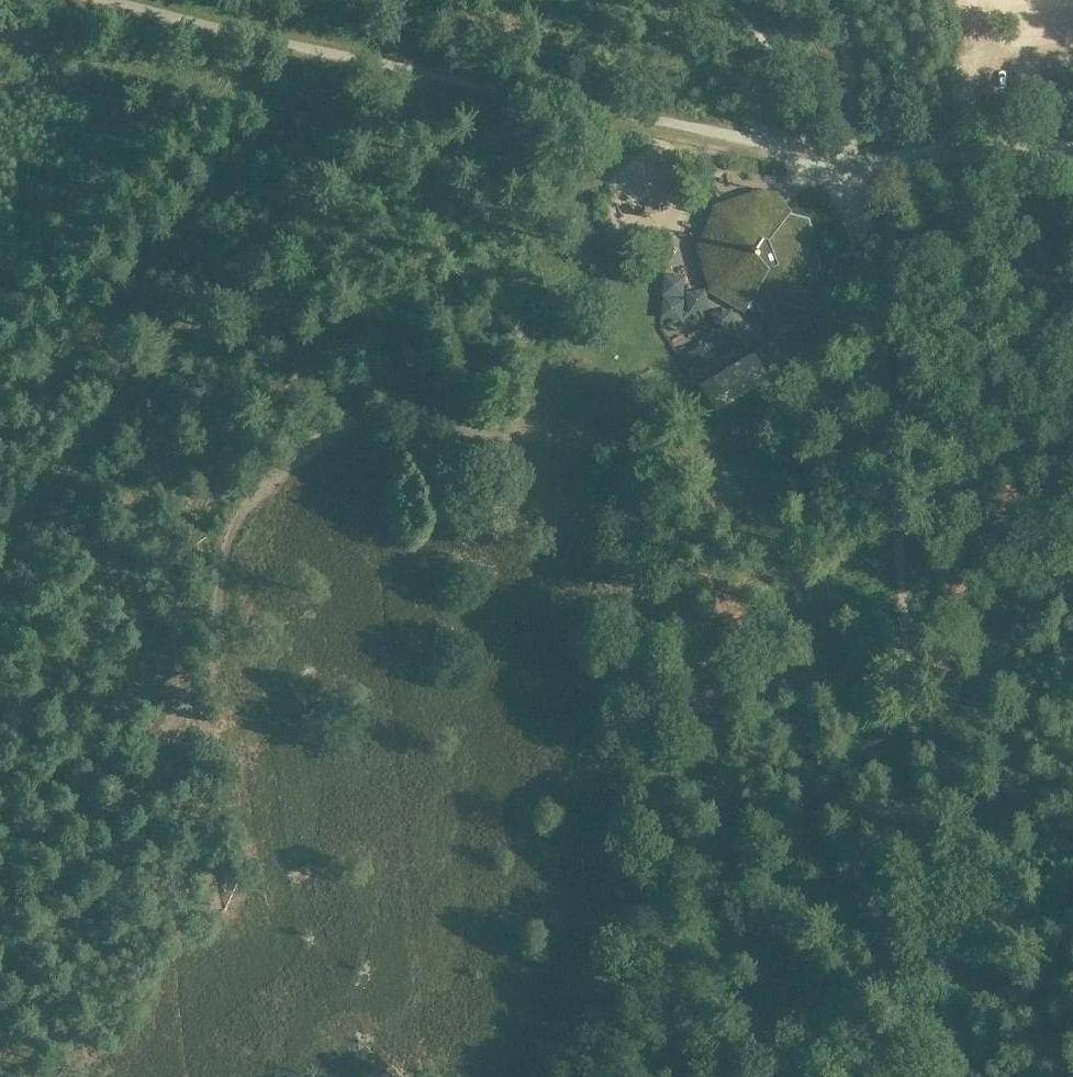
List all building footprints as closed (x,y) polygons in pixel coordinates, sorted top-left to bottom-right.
[(775,335),(805,328),(832,312),(811,221),(784,214),(774,206),(775,202),(774,202),(773,206),(757,199),(719,213),(704,250),(715,289),(747,309),(752,301),(761,307),(759,309),(775,335)]
